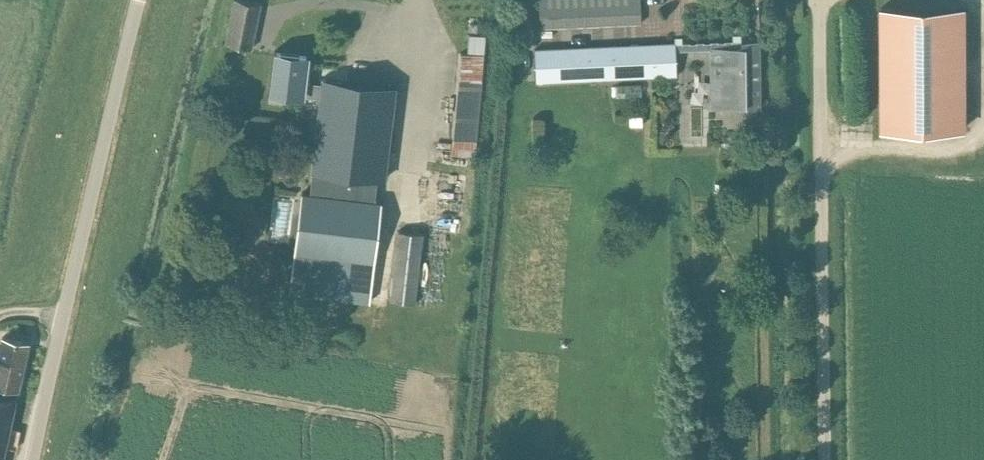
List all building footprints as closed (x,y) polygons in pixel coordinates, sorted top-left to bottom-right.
[(261,4),(243,0),(234,0),(225,43),(252,49),(261,4)] [(540,26),(640,22),(640,0),(539,0),(540,26)] [(880,129),(962,129),(962,8),(880,8),(880,129)] [(467,53),(461,53),(451,155),(475,157),(487,35),(469,34),(467,53)] [(675,43),(535,50),(536,82),(676,75),(675,51),(709,49),(722,48),(741,48),(740,40),(725,40),(722,40),(675,43)] [(741,112),(760,112),(759,40),(740,40),(741,48),(722,48),(723,105),(741,104),(741,112)] [(274,53),(270,92),(289,94),(288,102),(308,104),(303,144),(314,145),(311,170),(313,170),(310,190),(310,193),(301,192),(294,252),(290,291),(370,301),(374,262),(382,202),(374,201),(377,178),(384,178),(395,88),(323,80),(322,84),(303,82),(306,57),(274,53)] [(398,231),(390,300),(415,303),(423,234),(398,231)] [(30,342),(2,336),(0,342),(0,387),(19,391),(30,342)] [(17,399),(0,396),(0,459),(3,459),(17,399)]
